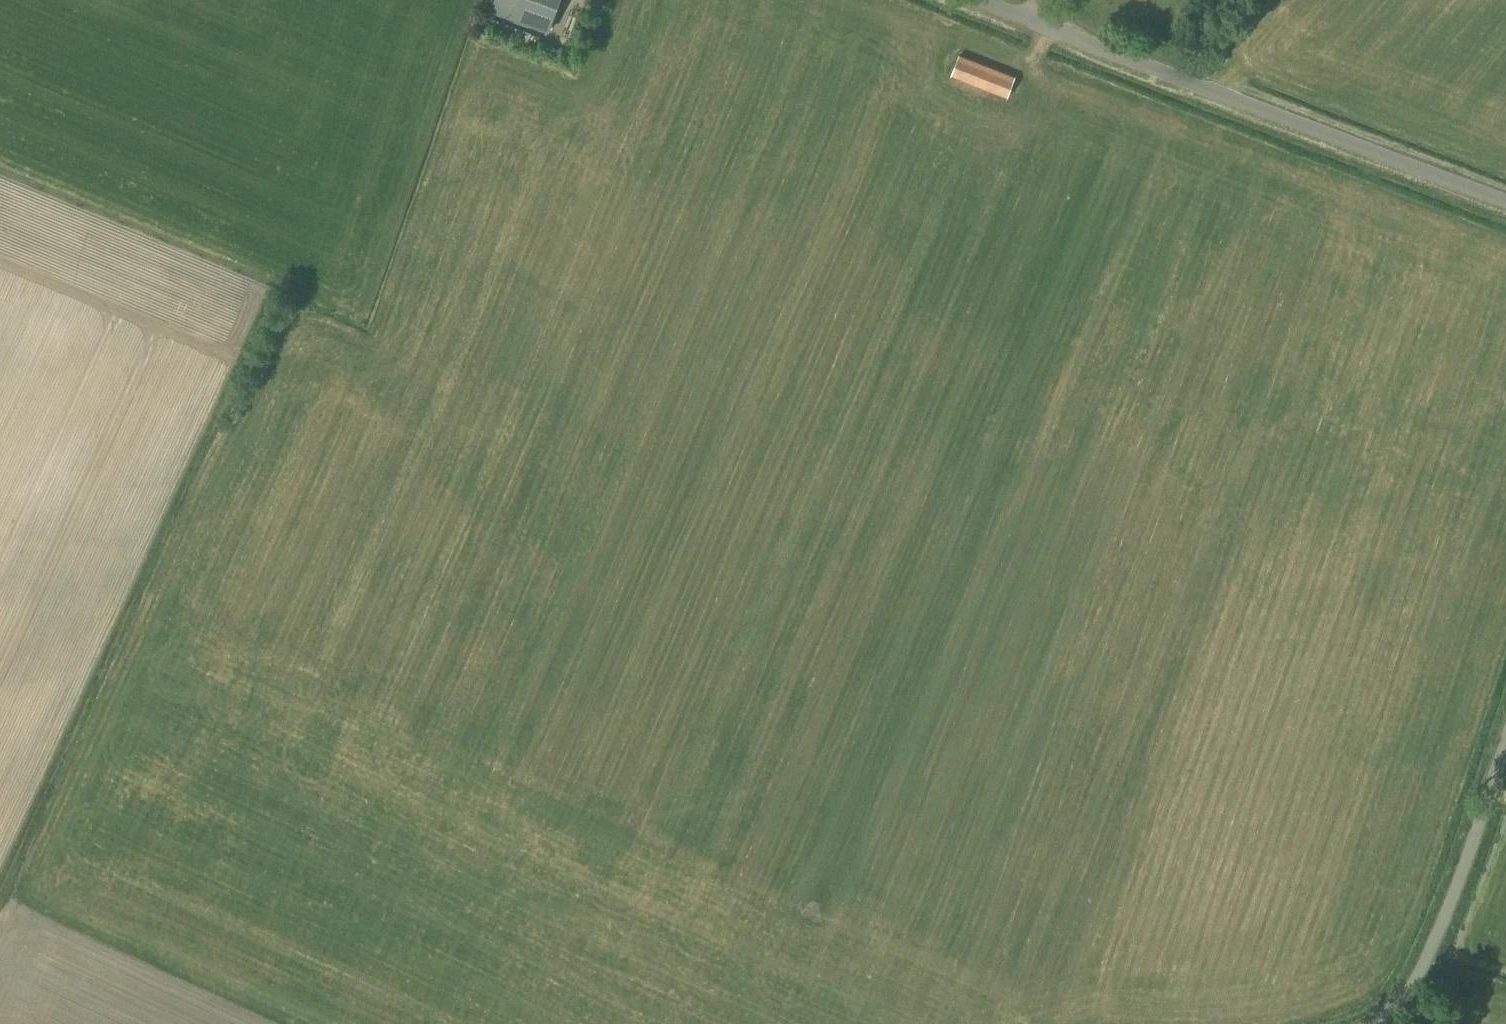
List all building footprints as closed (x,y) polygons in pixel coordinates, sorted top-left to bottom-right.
[(561,0),(495,0),(490,11),(549,33),(561,0)] [(1198,58),(1200,52),(1195,50),(1192,56),(1198,58)] [(1008,97),(1015,78),(959,55),(951,75),(1008,97)]
